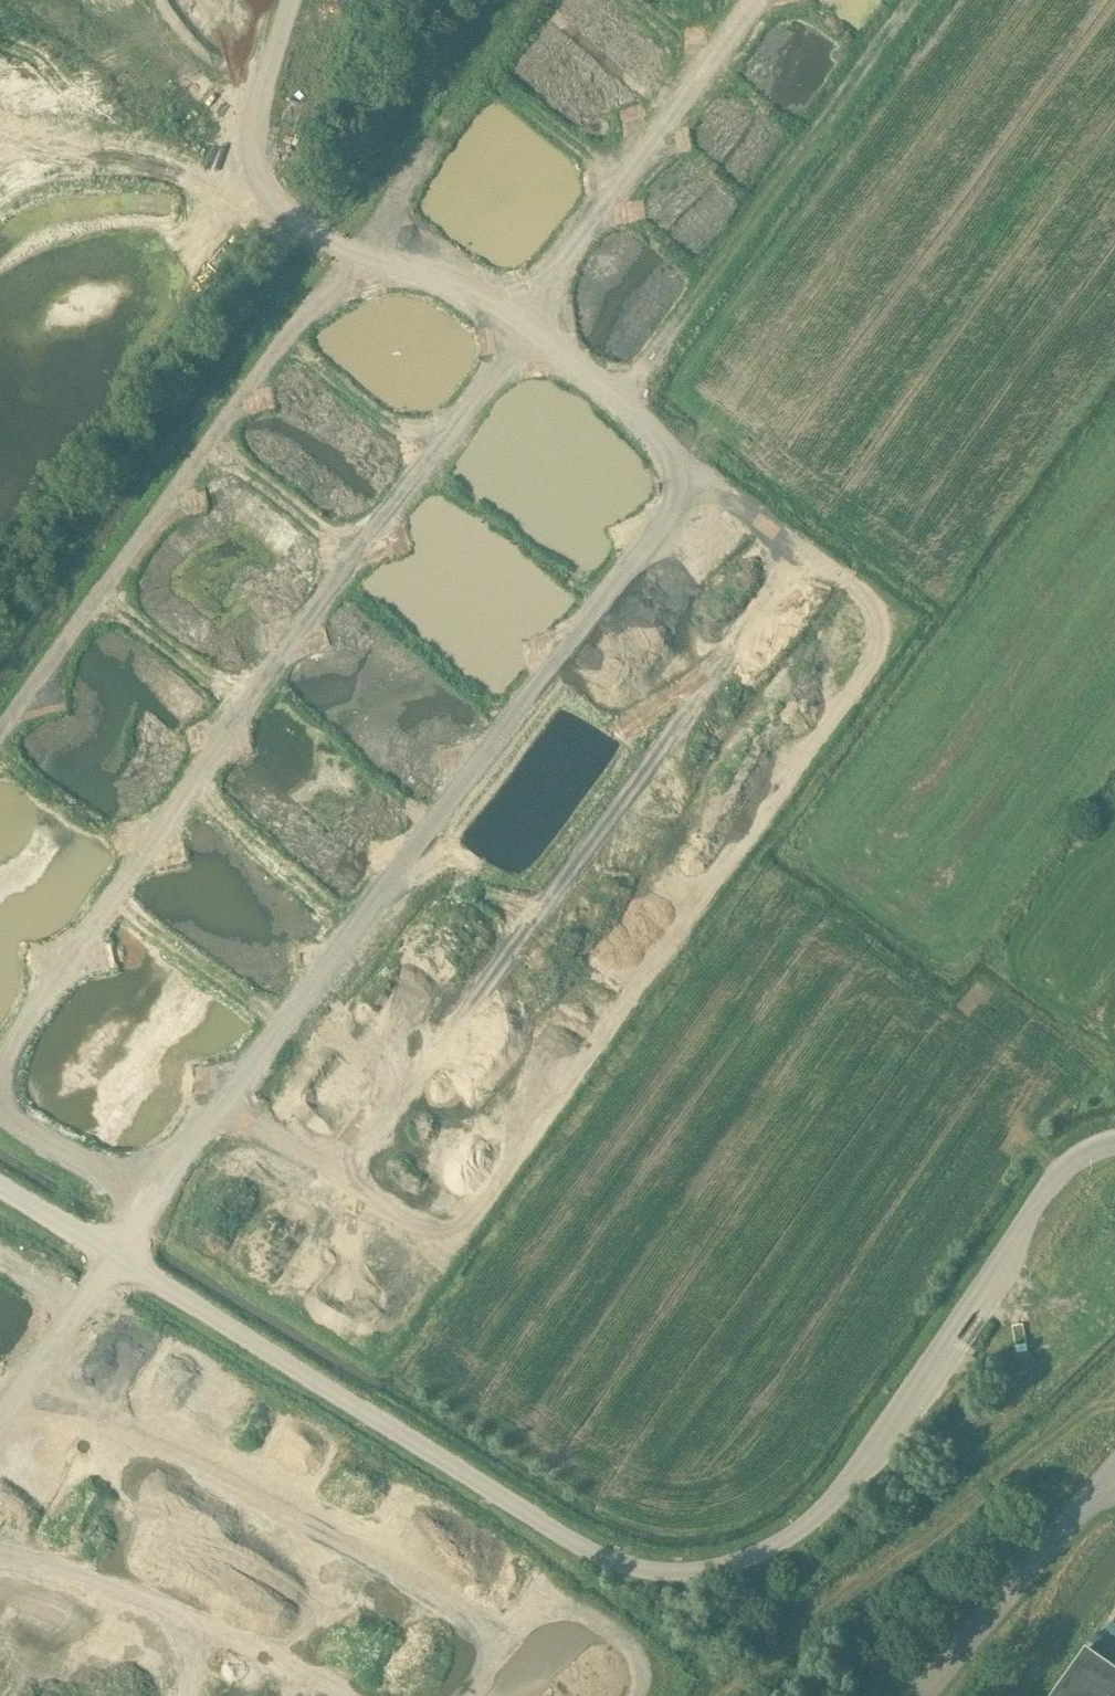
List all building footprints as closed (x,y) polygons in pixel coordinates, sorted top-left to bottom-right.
[(1084,1649),(1051,1695),(1114,1695),(1114,1671),(1084,1649)]
